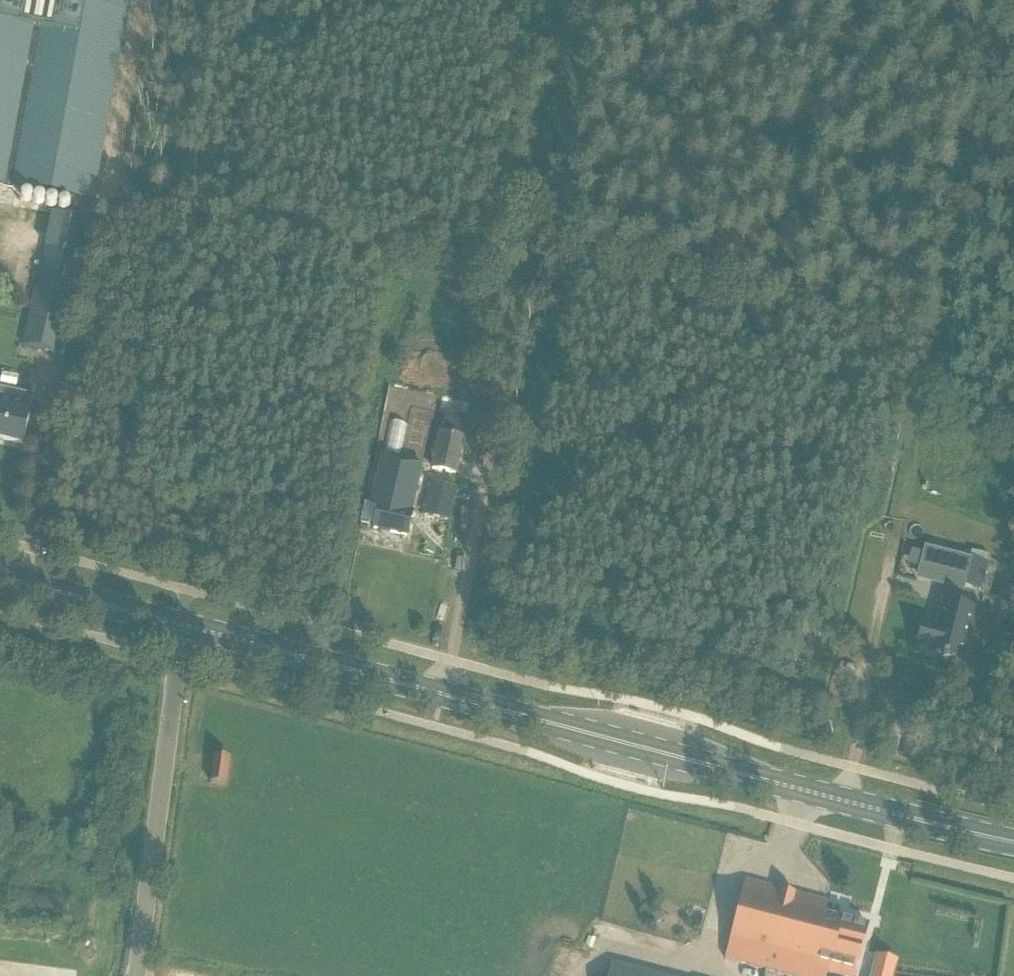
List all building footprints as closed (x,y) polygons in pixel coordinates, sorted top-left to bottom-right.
[(91,204),(129,0),(0,0),(0,187),(91,204)] [(53,214),(22,346),(58,355),(89,222),(53,214)] [(22,446),(26,426),(33,397),(0,389),(0,441),(22,446)] [(469,405),(461,404),(458,418),(466,419),(469,405)] [(382,449),(395,453),(404,424),(391,420),(382,449)] [(440,435),(432,470),(455,475),(456,475),(459,465),(464,440),(463,440),(440,435)] [(382,457),(371,505),(378,507),(373,529),(406,536),(411,513),(410,512),(421,466),(382,457)] [(432,485),(424,518),(445,522),(447,523),(455,490),(451,489),(432,485)] [(925,547),(917,575),(964,587),(971,559),(925,547)] [(926,625),(920,650),(930,653),(929,655),(943,658),(942,661),(947,663),(948,660),(961,663),(974,612),(943,604),(936,628),(926,625)] [(225,786),(229,760),(214,758),(210,784),(225,786)] [(725,959),(789,975),(811,975),(814,964),(827,967),(825,974),(834,975),(852,975),(855,964),(857,965),(867,927),(823,916),(827,903),(745,882),(740,901),(725,959)] [(872,975),(893,975),(896,964),(876,959),(872,975)] [(609,975),(675,975),(613,960),(609,975)]
